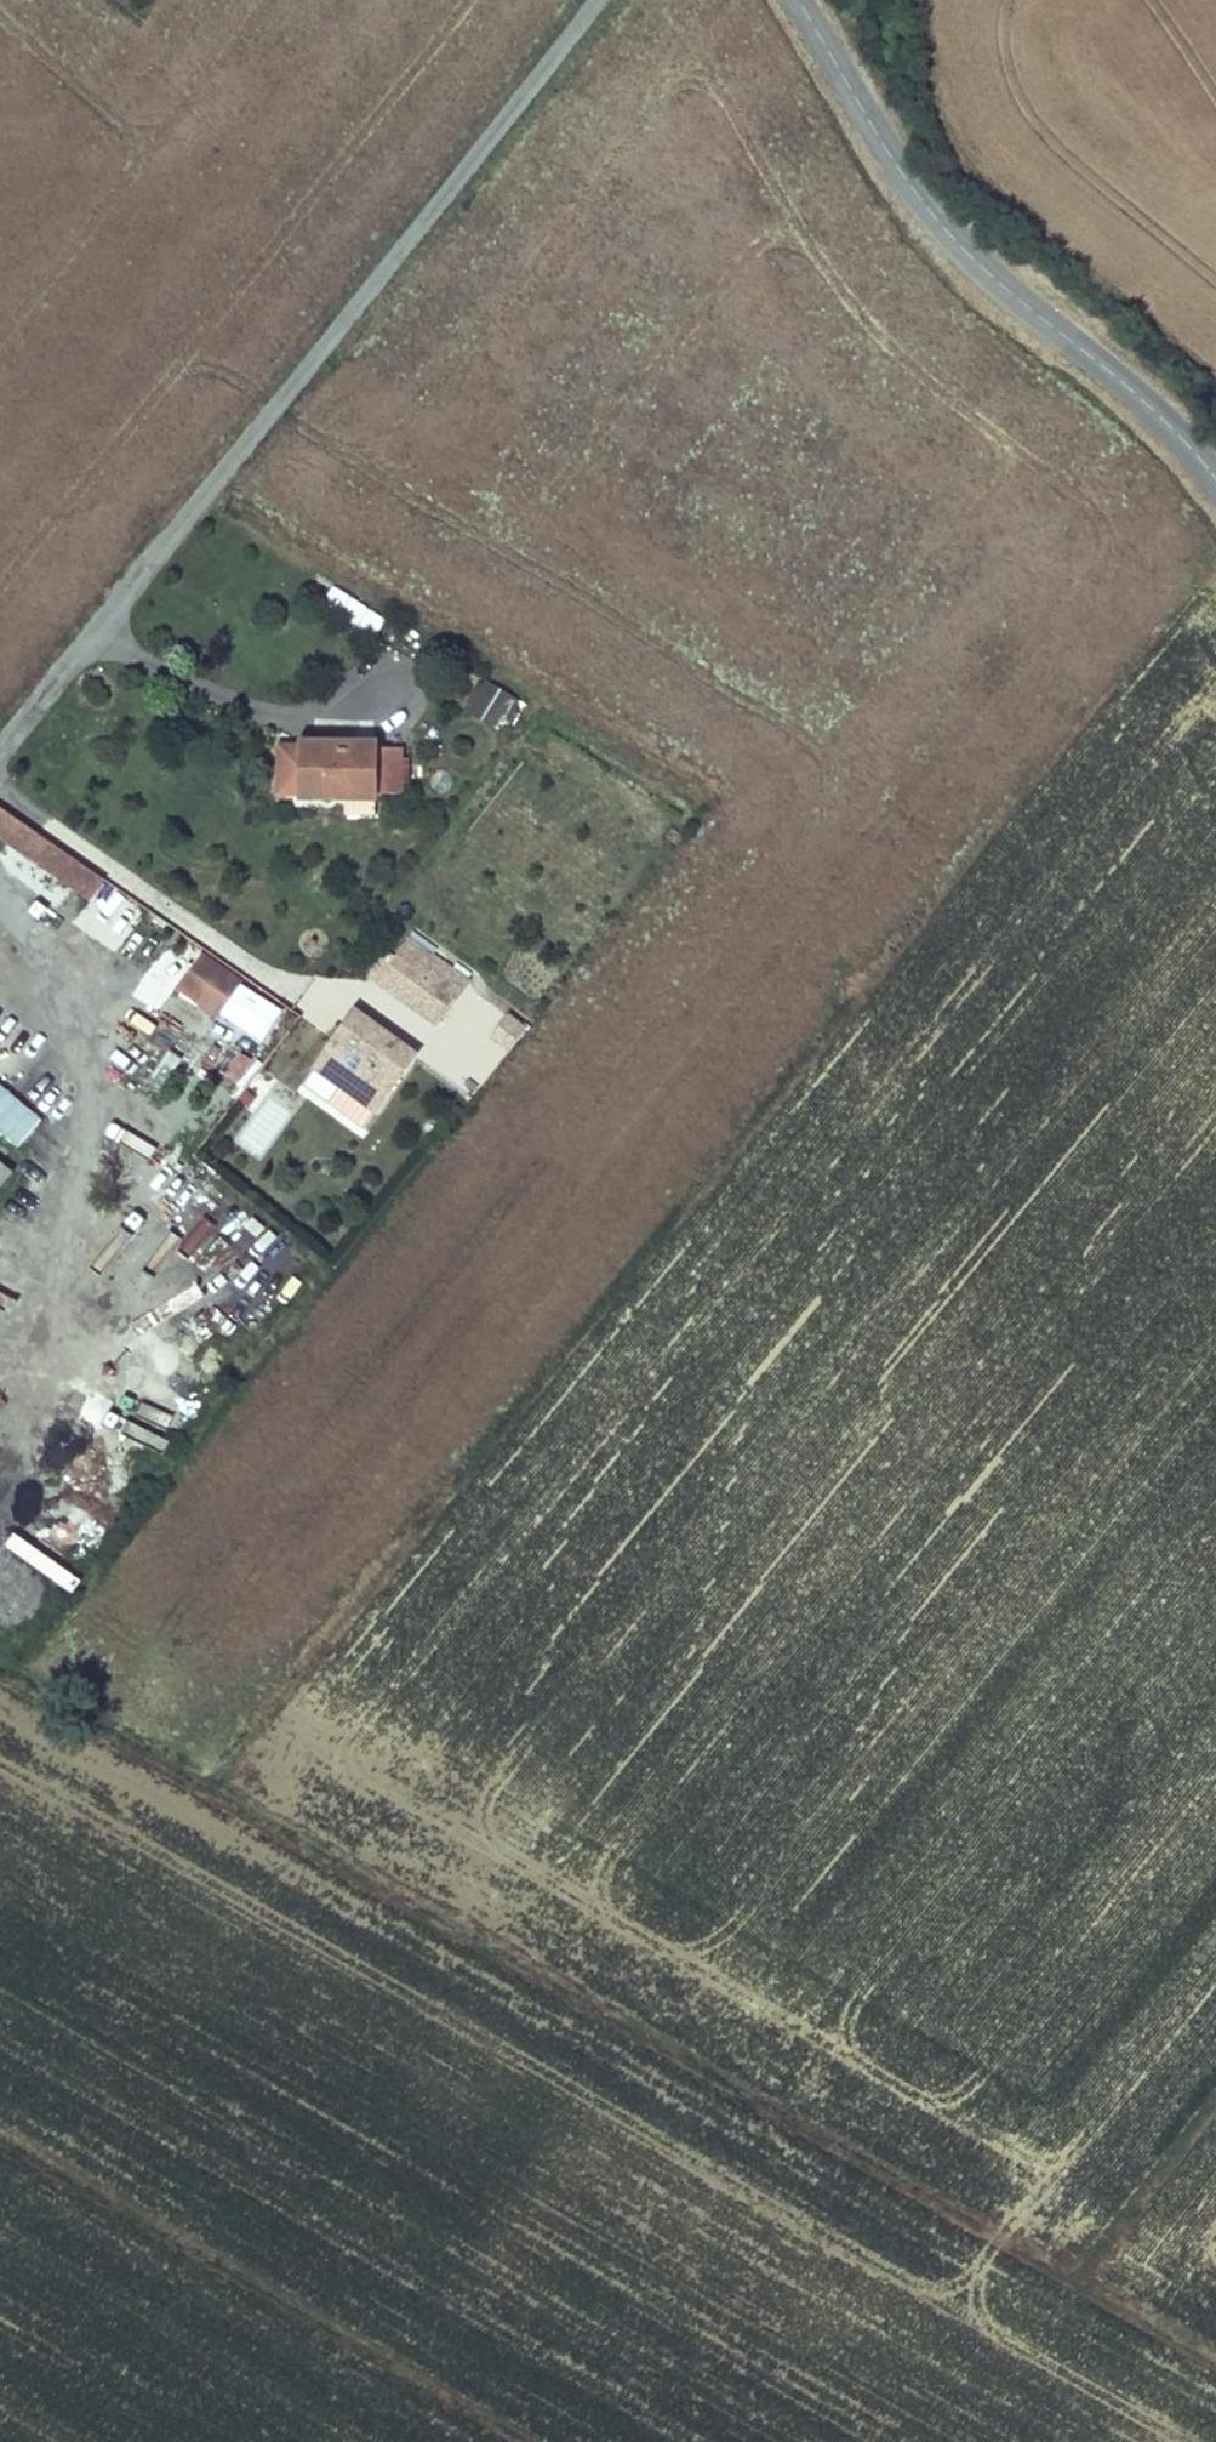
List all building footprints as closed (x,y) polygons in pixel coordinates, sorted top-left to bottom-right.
[(304,599),(377,636),(389,613),(316,575),(304,599)] [(510,735),(527,704),(484,680),(466,711),(510,735)] [(376,743),(319,743),(303,743),(303,745),(280,745),(280,795),(303,795),(303,798),(347,798),(347,815),(376,815),(376,793),(401,793),(401,748),(376,748),(376,743)] [(90,898),(103,879),(0,807),(0,835),(90,898)] [(470,979),(409,936),(376,982),(437,1025),(470,979)] [(244,980),(202,951),(176,988),(217,1017),(244,980)] [(276,1026),(283,1015),(261,1001),(254,1012),(276,1026)] [(395,1084),(418,1052),(357,1008),(334,1040),(395,1084)] [(527,1027),(509,1013),(490,1038),(508,1052),(527,1027)] [(381,1104),(395,1084),(334,1040),(320,1060),(381,1104)] [(381,1104),(320,1060),(316,1066),(342,1085),(329,1104),(363,1128),(381,1104)] [(256,1097),(247,1090),(240,1101),(249,1107),(256,1097)] [(66,1595),(77,1582),(13,1532),(2,1545),(66,1595)]
